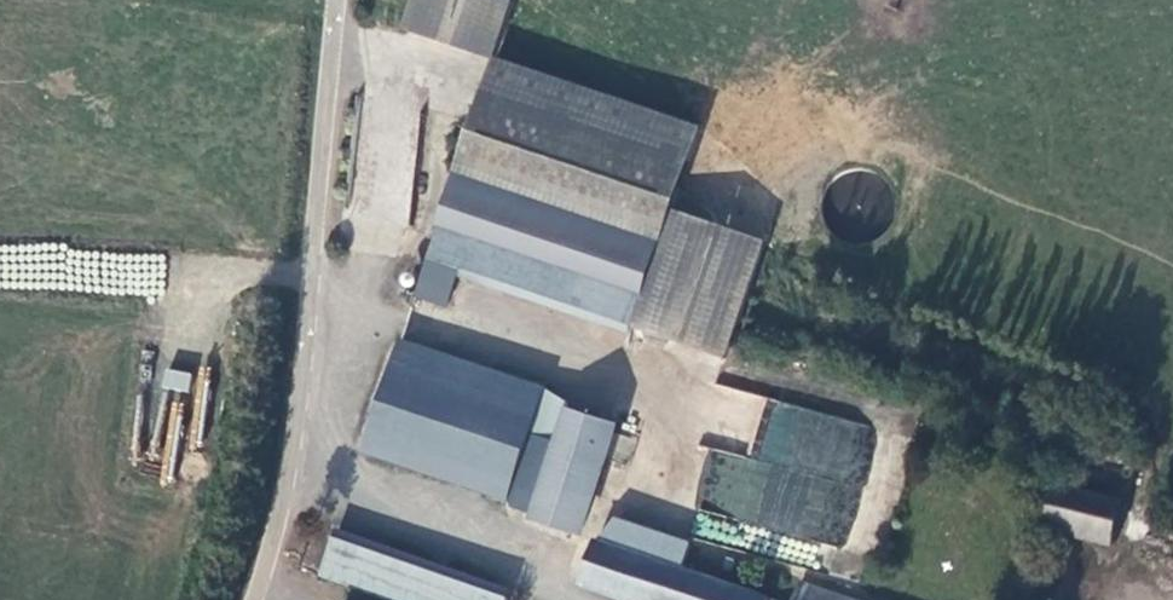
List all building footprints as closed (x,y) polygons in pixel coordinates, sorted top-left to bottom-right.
[(516,0),(418,0),(409,29),(503,58),(520,2),(516,0)] [(636,336),(711,127),(503,58),(418,299),(451,310),(465,278),(636,336)] [(688,212),(649,329),(736,358),(777,242),(688,212)] [(512,503),(541,435),(553,393),(553,388),(404,339),(365,452),(512,503)] [(553,393),(541,435),(562,441),(573,408),(574,403),(553,393)] [(845,548),(876,426),(767,399),(752,458),(709,447),(693,509),(845,548)] [(536,516),(536,520),(589,538),(627,425),(573,408),(562,441),(536,516)] [(509,508),(536,516),(562,441),(541,435),(512,503),(509,508)] [(1130,499),(1063,484),(1053,525),(1120,541),(1130,499)] [(697,512),(694,534),(711,537),(715,515),(697,512)] [(623,519),(603,541),(691,568),(699,543),(623,519)] [(324,576),(393,599),(514,599),(517,590),(341,529),(324,576)] [(598,553),(586,587),(625,599),(778,599),(779,597),(691,568),(603,541),(598,553)] [(804,581),(799,599),(864,599),(804,581)]
